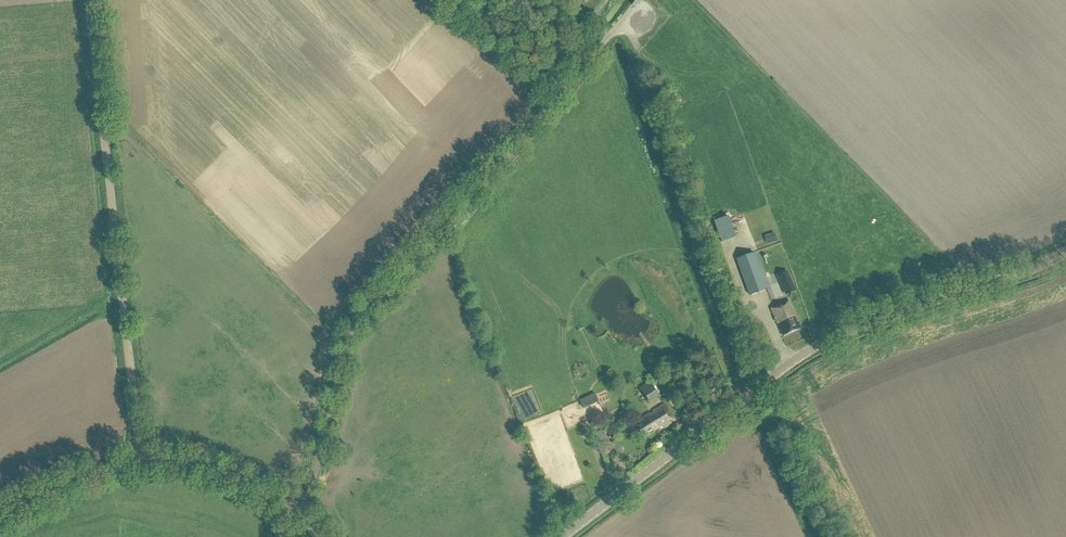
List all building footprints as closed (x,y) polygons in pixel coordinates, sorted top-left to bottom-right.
[(541,69),(546,63),(535,54),(530,60),(541,69)] [(736,240),(728,218),(713,223),(721,245),(736,240)] [(774,233),(764,236),(767,244),(777,240),(774,233)] [(736,257),(749,294),(766,288),(753,251),(736,257)] [(786,271),(776,276),(782,289),(785,295),(795,290),(792,284),(786,271)] [(788,300),(769,308),(774,319),(777,318),(779,322),(776,324),(782,336),(800,327),(788,300)] [(745,322),(749,341),(762,338),(757,319),(745,322)] [(669,371),(666,373),(671,381),(675,379),(669,371)] [(650,403),(659,397),(649,382),(640,388),(650,403)] [(630,385),(621,392),(631,405),(640,398),(630,385)] [(576,394),(562,399),(568,415),(582,410),(576,394)] [(659,431),(675,421),(664,404),(645,416),(646,417),(635,424),(644,438),(657,429),(659,431)] [(591,426),(598,422),(594,415),(587,419),(591,426)]
